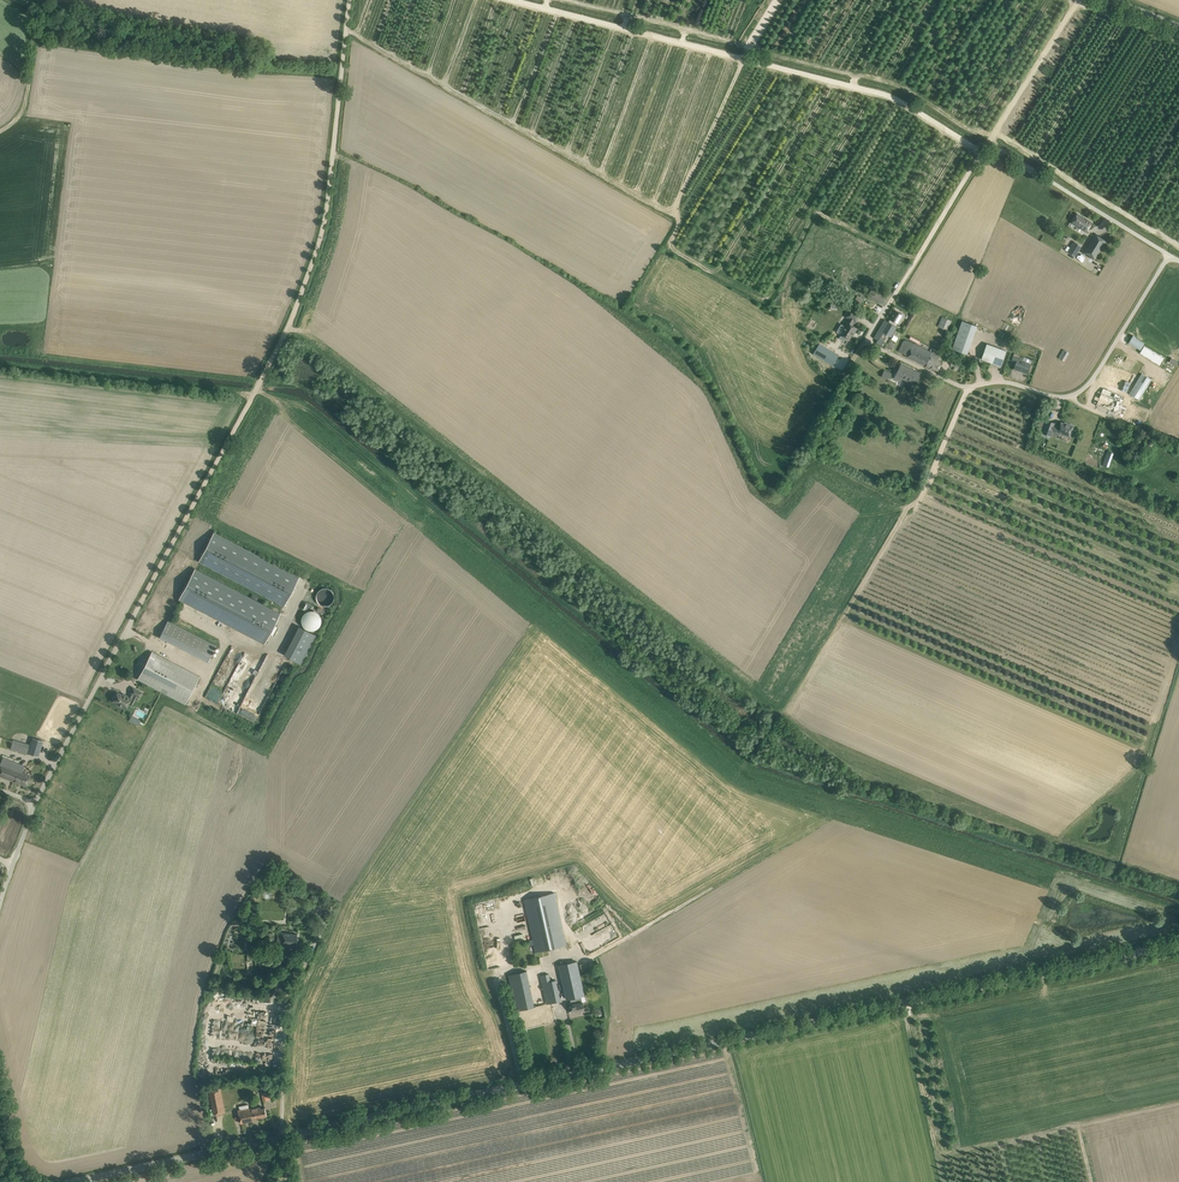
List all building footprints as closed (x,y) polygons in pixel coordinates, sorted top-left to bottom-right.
[(1092,222),(1077,213),(1072,223),(1086,231),(1092,222)] [(1095,234),(1083,252),(1087,255),(1088,253),(1092,256),(1091,257),(1095,259),(1106,241),(1095,234)] [(1081,245),(1074,241),(1068,252),(1074,256),(1081,245)] [(866,294),(869,287),(863,284),(860,291),(866,294)] [(888,295),(882,293),(872,288),(867,297),(883,304),(888,295)] [(857,295),(854,302),(860,305),(863,298),(857,295)] [(1023,311),(1025,309),(1023,306),(1021,308),(1020,307),(1012,312),(1016,317),(1023,311)] [(856,322),(860,315),(850,309),(846,316),(849,318),(845,325),(846,326),(841,334),(849,339),(854,332),(855,332),(857,328),(850,324),(853,320),(856,322)] [(902,314),(900,313),(895,310),(888,322),(885,320),(874,337),(878,340),(876,343),(885,349),(886,347),(890,341),(898,327),(895,326),(897,323),(899,324),(902,320),(899,319),(902,314)] [(938,326),(947,330),(952,320),(942,316),(938,326)] [(967,353),(977,325),(962,320),(952,348),(967,353)] [(939,356),(934,354),(935,353),(910,342),(906,340),(903,341),(898,351),(908,356),(907,357),(938,371),(942,362),(937,360),(939,356)] [(1001,366),(1003,360),(1007,351),(988,343),(981,358),(1001,366)] [(1025,352),(1029,346),(1026,343),(1021,349),(1025,352)] [(832,364),(837,356),(824,348),(824,347),(820,344),(814,353),(832,364)] [(1145,346),(1141,353),(1159,364),(1163,358),(1145,346)] [(1064,361),(1069,352),(1064,349),(1059,358),(1064,361)] [(963,362),(953,358),(949,356),(947,361),(951,363),(951,364),(960,369),(963,362)] [(1028,373),(1030,367),(1031,364),(1022,361),(1022,360),(1013,356),(1012,360),(1016,362),(1014,368),(1028,373)] [(1129,364),(1120,359),(1112,371),(1121,377),(1124,371),(1128,374),(1132,368),(1128,365),(1129,364)] [(914,388),(919,378),(921,373),(901,364),(894,378),(901,382),(903,378),(907,380),(905,383),(914,388)] [(1165,387),(1172,375),(1166,370),(1158,383),(1165,387)] [(1139,399),(1152,379),(1142,373),(1129,394),(1139,399)] [(1126,392),(1130,383),(1113,375),(1109,385),(1126,392)] [(1114,410),(1123,414),(1126,406),(1122,405),(1123,403),(1122,402),(1124,397),(1103,388),(1096,405),(1113,412),(1114,410)] [(1055,423),(1047,420),(1042,433),(1051,436),(1053,431),(1069,437),(1073,427),(1072,425),(1068,424),(1067,424),(1061,422),(1060,427),(1054,425),(1055,423)] [(1109,450),(1103,464),(1110,466),(1115,453),(1109,450)] [(214,532),(198,561),(284,606),(299,577),(214,532)] [(280,613),(195,569),(179,599),(264,643),(268,635),(273,637),(279,625),(275,623),(280,613)] [(317,595),(317,597),(317,598),(317,600),(318,601),(318,603),(319,604),(321,605),(323,606),(325,606),(327,606),(329,605),(331,604),(332,603),(334,601),(334,599),(335,597),(334,595),(334,594),(333,592),(332,590),(330,589),(328,588),(325,588),(324,588),(322,589),(320,590),(319,591),(318,592),(317,594),(317,595)] [(306,602),(302,609),(306,611),(309,607),(310,608),(311,605),(306,602)] [(302,619),(302,621),(302,623),(303,625),(305,627),(306,629),(308,630),(311,630),(314,630),(317,629),(319,627),(321,625),(322,622),(322,619),(321,616),(320,614),(317,612),(314,611),(311,610),(308,611),(306,612),(304,614),(303,616),(302,619)] [(216,645),(173,623),(168,620),(159,636),(208,662),(216,645)] [(200,676),(157,654),(152,651),(137,679),(185,704),(200,676)] [(125,696),(118,692),(113,701),(117,703),(118,705),(125,709),(128,704),(131,706),(136,696),(139,697),(142,692),(133,687),(130,692),(131,693),(129,697),(126,695),(125,696)] [(38,756),(43,740),(33,737),(28,753),(38,756)] [(13,740),(11,748),(27,753),(29,745),(13,740)] [(26,785),(30,775),(22,772),(24,766),(3,758),(1,763),(0,763),(0,775),(26,785)] [(530,945),(534,944),(536,952),(566,945),(554,893),(524,899),(533,939),(529,940),(530,945)] [(331,910),(325,907),(322,912),(325,914),(323,917),(327,918),(331,910)] [(298,934),(282,933),(283,932),(278,932),(277,949),(294,950),(294,945),(297,945),(298,934)] [(488,968),(499,966),(496,947),(485,948),(488,968)] [(584,995),(583,989),(578,966),(579,966),(579,963),(577,963),(577,961),(559,965),(567,999),(576,997),(576,999),(571,1000),(572,1008),(572,1009),(573,1009),(573,1013),(584,1010),(581,996),(584,995)] [(518,1009),(536,1006),(529,970),(511,974),(518,1009)] [(561,1000),(559,995),(556,980),(551,981),(549,974),(541,975),(547,1003),(561,1000)] [(220,1088),(210,1090),(215,1113),(224,1111),(220,1088)] [(267,1116),(266,1110),(262,1111),(261,1106),(250,1109),(249,1102),(237,1105),(241,1123),(253,1120),(253,1119),(267,1116)]
